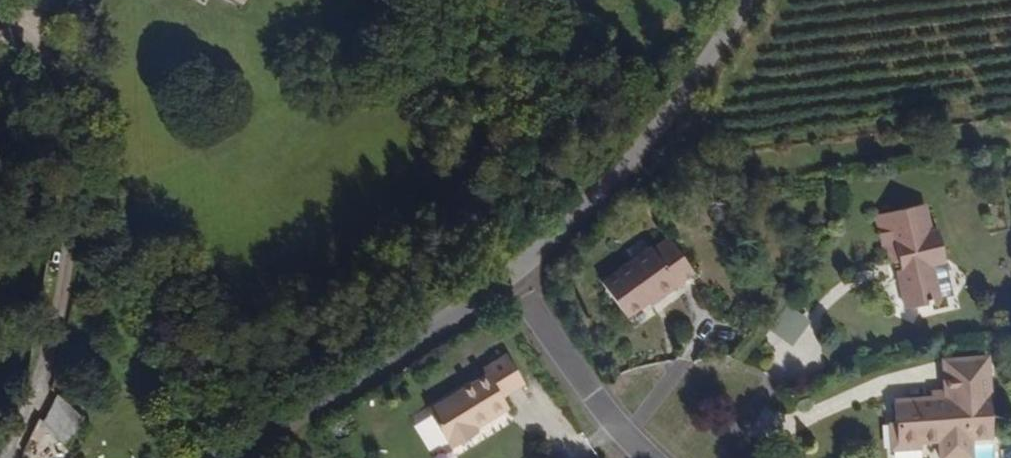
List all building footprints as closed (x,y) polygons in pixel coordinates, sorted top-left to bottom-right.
[(951,270),(947,237),(935,238),(930,210),(879,218),(883,257),(889,256),(892,270),(902,269),(904,274),(899,276),(902,314),(942,309),(938,272),(951,270)] [(702,274),(674,240),(663,252),(655,245),(602,284),(629,320),(656,303),(660,307),(702,274)] [(770,333),(796,348),(812,318),(786,303),(770,333)] [(469,420),(502,402),(500,397),(522,384),(505,359),(481,374),(483,382),(428,416),(449,452),(477,436),(474,429),(469,420)] [(985,371),(985,362),(974,363),(973,372),(985,371)] [(985,371),(973,372),(974,363),(949,364),(951,396),(953,405),(937,406),(900,406),(901,433),(912,433),(915,447),(934,447),(935,457),(965,457),(966,444),(990,443),(985,371)] [(953,405),(951,396),(937,397),(937,406),(953,405)] [(474,429),(507,412),(502,402),(469,420),(474,429)] [(40,429),(51,438),(67,451),(89,424),(62,404),(40,429)] [(915,447),(912,433),(901,433),(893,434),(893,454),(915,452),(915,447)]
